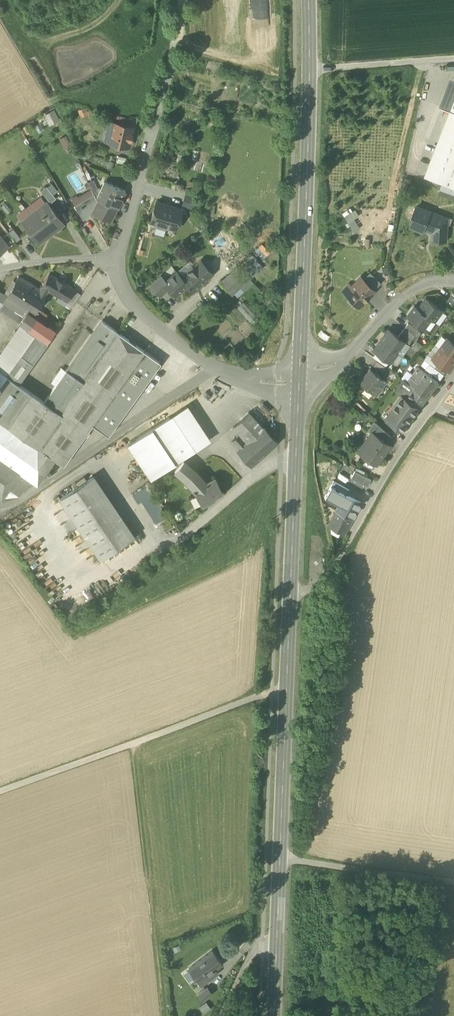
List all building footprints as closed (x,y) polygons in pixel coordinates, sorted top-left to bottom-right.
[(451,110),(453,102),(453,79),(452,79),(441,107),(451,110)] [(83,107),(77,109),(80,116),(87,114),(86,108),(83,107)] [(59,118),(54,108),(43,114),(48,124),(59,118)] [(451,110),(425,176),(443,183),(453,187),(453,112),(451,110)] [(132,127),(135,127),(136,120),(119,116),(117,123),(132,127)] [(109,141),(128,145),(132,127),(117,123),(110,121),(108,129),(111,130),(109,141)] [(71,145),(66,135),(59,138),(64,149),(71,145)] [(88,182),(93,192),(98,189),(93,179),(88,182)] [(104,181),(96,199),(117,208),(125,191),(104,181)] [(51,182),(46,185),(53,194),(57,191),(51,182)] [(443,183),(439,193),(453,198),(453,187),(443,183)] [(41,190),(51,203),(56,198),(53,194),(46,185),(41,190)] [(72,200),(75,205),(80,202),(93,194),(90,189),(72,200)] [(93,194),(80,202),(83,207),(96,199),(94,193),(93,194)] [(195,197),(185,194),(182,205),(192,208),(195,197)] [(111,221),(117,208),(96,199),(83,207),(89,215),(93,213),(111,221)] [(156,225),(165,228),(168,225),(176,228),(181,208),(156,201),(150,221),(155,222),(156,225)] [(75,205),(83,219),(89,215),(83,207),(80,202),(75,205)] [(29,231),(39,243),(47,237),(45,234),(50,231),(52,233),(64,224),(48,204),(34,214),(33,213),(25,219),(33,228),(29,231)] [(354,217),(358,215),(352,205),(341,212),(353,231),(360,227),(354,217)] [(433,240),(445,241),(446,224),(450,225),(453,218),(442,214),(441,216),(416,206),(412,217),(414,218),(411,226),(424,232),(425,228),(434,231),(433,240)] [(22,221),(29,231),(33,228),(25,219),(22,221)] [(8,233),(19,246),(25,241),(15,228),(8,233)] [(0,237),(0,238),(0,254),(8,247),(0,237)] [(193,268),(182,278),(181,278),(187,285),(192,291),(212,273),(201,260),(193,268)] [(187,262),(176,272),(182,278),(193,268),(187,262)] [(223,285),(231,295),(233,293),(249,278),(238,266),(220,282),(223,285)] [(175,295),(187,285),(181,278),(182,278),(176,272),(165,282),(164,282),(169,287),(175,295)] [(74,289),(49,274),(41,286),(59,297),(57,300),(64,305),(74,289)] [(364,281),(373,290),(381,283),(371,274),(364,281)] [(19,276),(7,296),(5,300),(26,312),(32,316),(37,308),(47,292),(40,288),(40,289),(19,276)] [(150,286),(160,296),(169,287),(164,282),(165,282),(161,276),(150,286)] [(348,295),(359,306),(374,290),(373,290),(364,281),(361,277),(351,287),(353,289),(348,295)] [(253,283),(249,278),(233,293),(237,297),(253,283)] [(80,294),(74,289),(64,305),(70,308),(80,294)] [(26,312),(5,300),(7,296),(0,292),(0,309),(20,322),(26,312)] [(426,298),(418,309),(431,319),(431,320),(435,322),(442,312),(443,311),(426,298)] [(249,318),(254,314),(243,302),(238,306),(249,318)] [(425,328),(431,320),(431,319),(418,309),(415,306),(407,317),(424,329),(425,328)] [(47,314),(37,308),(32,316),(35,318),(41,322),(47,314)] [(35,318),(32,316),(26,312),(20,322),(20,323),(28,328),(35,318)] [(435,322),(440,325),(447,315),(442,312),(435,322)] [(34,333),(41,322),(35,318),(28,328),(34,333)] [(0,383),(0,420),(55,459),(62,464),(91,423),(143,350),(102,320),(66,371),(56,385),(44,401),(21,385),(17,383),(20,379),(47,341),(36,334),(6,375),(0,383)] [(435,322),(431,320),(425,328),(430,331),(436,323),(435,322)] [(34,333),(36,334),(47,341),(55,330),(47,325),(46,326),(41,322),(34,333)] [(0,351),(0,370),(6,375),(36,334),(34,333),(28,328),(20,323),(0,351)] [(408,323),(405,328),(415,336),(417,338),(421,333),(408,323)] [(408,345),(415,336),(405,328),(398,337),(405,343),(408,345)] [(388,330),(381,340),(397,353),(402,356),(410,346),(408,345),(405,343),(398,337),(388,330)] [(440,349),(453,359),(453,343),(447,338),(447,339),(442,336),(435,345),(440,349)] [(391,362),(397,353),(381,340),(373,350),(376,352),(390,363),(391,362)] [(422,345),(416,341),(411,347),(418,352),(422,345)] [(435,345),(428,355),(433,358),(440,349),(435,345)] [(453,365),(453,359),(440,349),(433,358),(438,363),(448,370),(450,371),(453,365)] [(160,362),(143,350),(91,423),(108,435),(160,362)] [(386,367),(390,363),(376,352),(373,357),(386,367)] [(397,353),(391,362),(397,366),(404,357),(402,356),(397,353)] [(425,360),(424,360),(418,355),(414,361),(421,366),(425,360)] [(425,360),(430,364),(435,367),(438,363),(433,358),(428,355),(424,360),(425,360)] [(373,365),(383,373),(386,368),(377,361),(373,365)] [(435,367),(444,374),(448,370),(438,363),(435,367)] [(444,374),(435,367),(430,364),(426,369),(440,380),(444,374)] [(427,397),(439,382),(417,366),(412,373),(406,380),(406,381),(415,388),(427,397)] [(56,385),(66,371),(61,367),(50,381),(56,385)] [(381,389),(377,385),(383,379),(370,369),(359,382),(365,387),(371,392),(373,394),(376,396),(382,389),(381,389)] [(406,380),(412,373),(408,370),(402,378),(406,380)] [(387,382),(383,379),(377,385),(381,389),(387,382)] [(397,389),(404,394),(405,393),(409,396),(415,388),(406,381),(403,380),(397,389)] [(368,399),(373,394),(371,392),(365,387),(361,393),(368,399)] [(406,400),(418,408),(427,397),(415,388),(409,396),(406,400)] [(386,419),(402,431),(419,409),(418,408),(406,400),(409,396),(405,393),(404,394),(402,396),(392,410),(395,411),(389,420),(386,418),(386,419)] [(169,417),(192,451),(210,440),(187,405),(169,417)] [(392,410),(386,418),(389,420),(395,411),(392,410)] [(241,434),(247,442),(263,428),(253,416),(237,430),(241,434)] [(169,417),(152,428),(175,463),(192,451),(169,417)] [(44,473),(55,459),(0,420),(0,458),(20,472),(31,480),(37,484),(44,473)] [(372,432),(386,441),(390,436),(374,421),(368,430),(372,432)] [(154,477),(175,463),(152,428),(131,442),(154,477)] [(276,442),(263,428),(247,442),(245,444),(258,459),(276,442)] [(358,451),(376,464),(390,444),(386,441),(372,432),(375,435),(370,442),(367,439),(358,451)] [(375,435),(372,432),(367,439),(370,442),(375,435)] [(232,442),(239,449),(245,444),(247,442),(241,434),(232,442)] [(258,459),(245,444),(239,449),(252,464),(258,459)] [(8,488),(20,472),(0,458),(0,498),(1,499),(8,488)] [(62,464),(55,459),(44,473),(48,476),(58,470),(62,464)] [(184,477),(194,488),(202,484),(190,471),(192,469),(184,461),(176,470),(184,477)] [(351,478),(367,486),(371,479),(355,471),(351,478)] [(31,480),(20,472),(8,488),(19,496),(31,480)] [(60,498),(100,558),(133,536),(93,476),(60,498)] [(203,493),(207,502),(214,499),(212,497),(222,492),(216,478),(202,484),(194,488),(198,496),(203,493)] [(333,481),(331,486),(346,494),(349,489),(333,481)] [(141,501),(156,523),(166,517),(167,516),(147,485),(132,495),(138,503),(141,501)] [(360,502),(346,494),(331,486),(325,496),(340,505),(337,510),(351,518),(360,502)] [(203,493),(198,496),(203,504),(207,502),(203,493)] [(341,531),(344,532),(351,519),(351,518),(337,510),(336,510),(329,524),(330,525),(341,531)] [(172,527),(166,517),(156,523),(162,533),(172,527)] [(338,537),(341,531),(330,525),(331,533),(338,537)] [(189,966),(201,983),(211,976),(208,973),(222,963),(211,949),(189,966)] [(197,991),(202,998),(212,992),(208,985),(197,991)]
